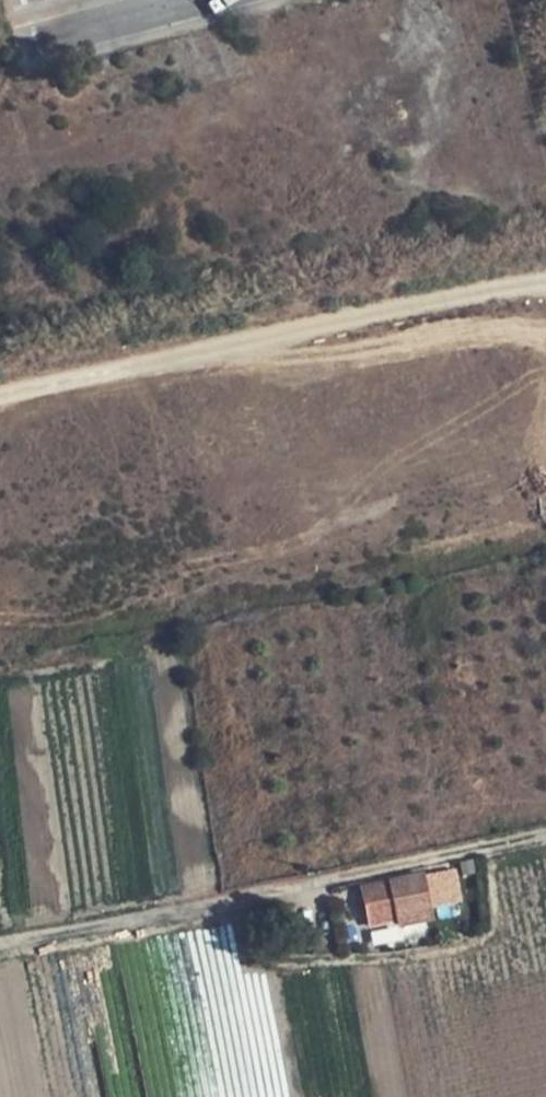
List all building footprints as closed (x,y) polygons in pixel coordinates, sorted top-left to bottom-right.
[(457,869),(365,887),(376,949),(404,943),(401,930),(435,923),(433,911),(465,903),(457,869)]
